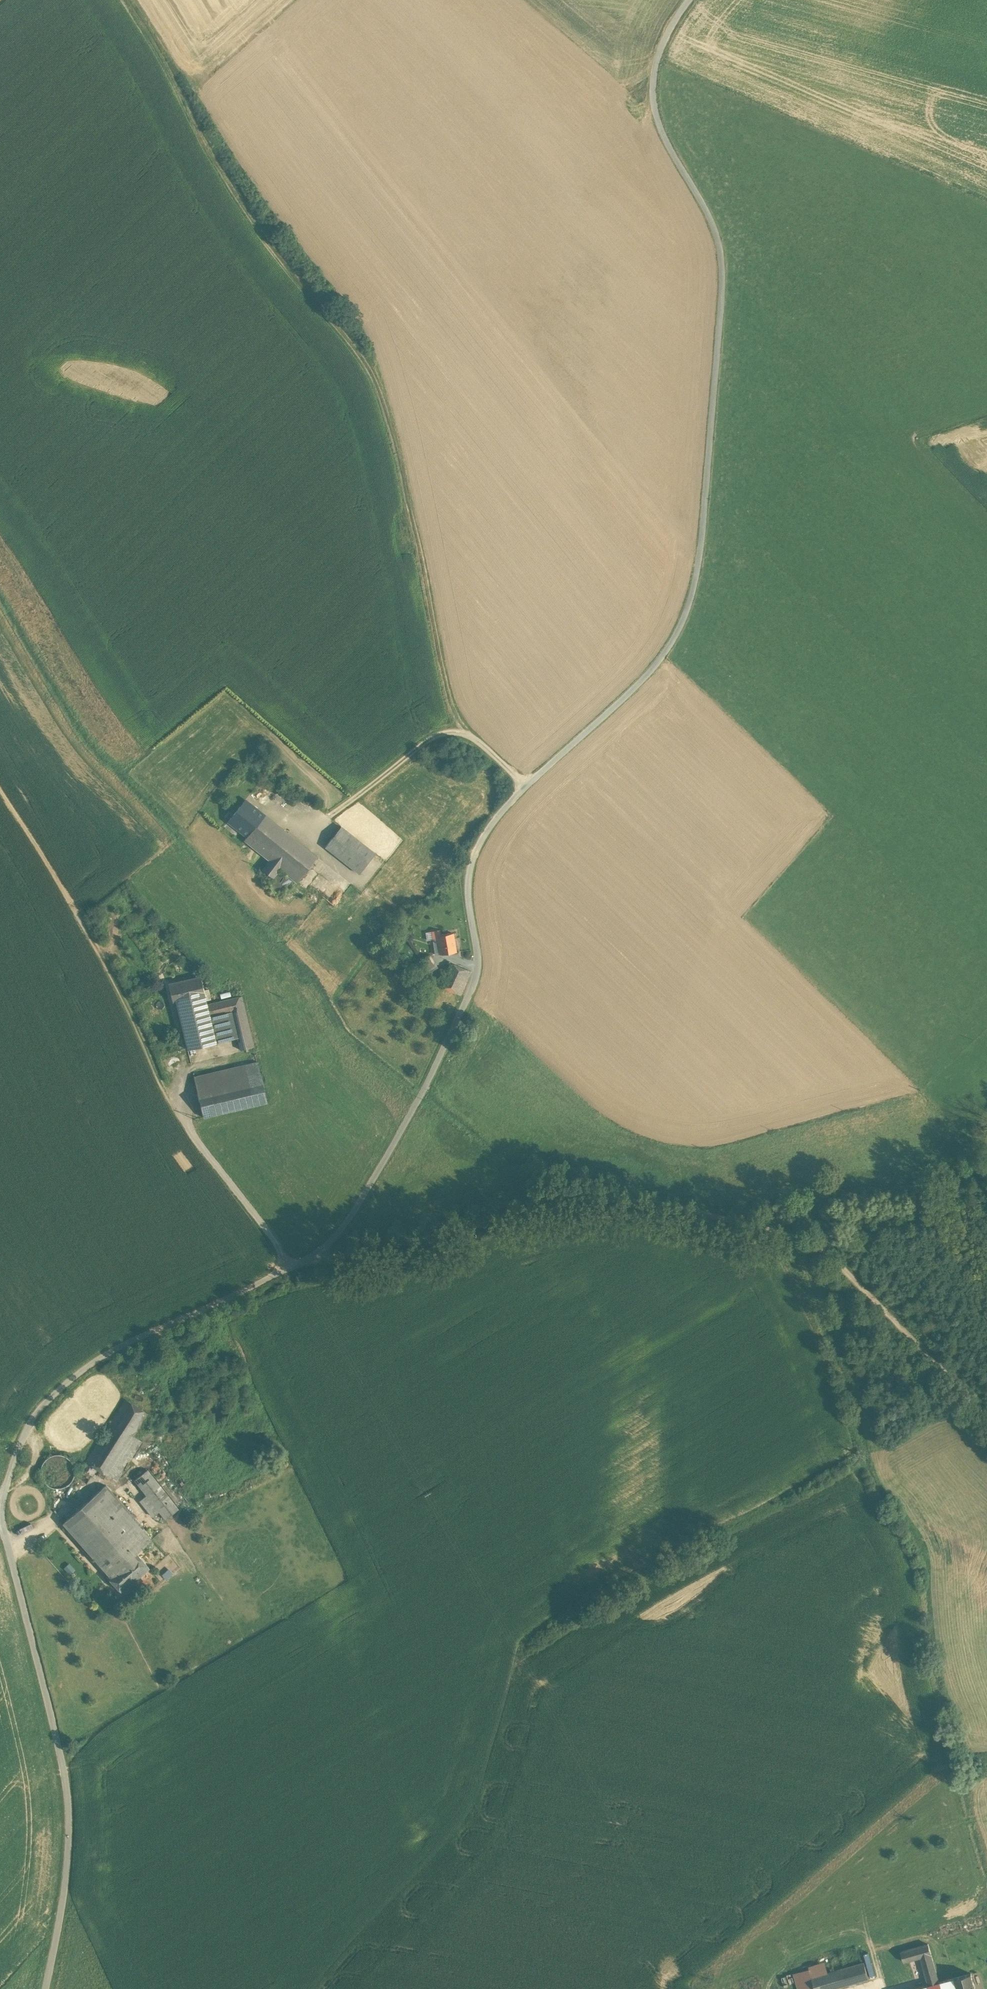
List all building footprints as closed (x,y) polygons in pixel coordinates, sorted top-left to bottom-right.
[(280,759),(268,770),(274,775),(285,765),(280,759)] [(264,815),(245,799),(229,820),(248,835),(264,815)] [(317,857),(264,815),(248,835),(245,838),(270,859),(263,869),(273,877),(281,867),(294,878),(298,881),(317,857)] [(375,853),(341,826),(326,846),(360,873),(375,853)] [(273,877),(267,885),(280,894),(294,878),(281,867),(273,877)] [(453,932),(440,934),(439,929),(432,930),(434,939),(433,939),(435,954),(440,953),(440,954),(456,951),(453,932)] [(430,958),(420,963),(424,969),(433,964),(430,958)] [(471,971),(449,961),(438,984),(461,994),(471,971)] [(201,976),(169,983),(173,1002),(177,1002),(179,1010),(207,1004),(201,976)] [(415,976),(409,983),(415,988),(421,981),(415,976)] [(147,986),(134,996),(139,1004),(153,994),(147,986)] [(207,1004),(179,1010),(188,1049),(217,1042),(210,1015),(231,1010),(238,1037),(241,1049),(254,1046),(241,995),(207,1004)] [(210,1015),(217,1042),(238,1037),(231,1010),(210,1015)] [(258,1061),(194,1076),(204,1117),(267,1102),(258,1061)] [(126,1399),(76,1476),(87,1483),(97,1468),(117,1480),(142,1441),(136,1437),(151,1414),(126,1399)] [(74,1477),(75,1471),(73,1464),(70,1459),(64,1455),(57,1454),(51,1455),(45,1459),(42,1465),(41,1471),(42,1478),(46,1483),(51,1487),(58,1488),(64,1487),(70,1483),(74,1477)] [(179,1508),(148,1469),(135,1480),(147,1495),(140,1500),(152,1515),(159,1510),(165,1518),(179,1508)] [(106,1485),(63,1522),(100,1562),(141,1526),(106,1485)] [(141,1526),(100,1562),(111,1573),(135,1551),(151,1538),(141,1526)] [(111,1573),(108,1575),(121,1591),(149,1567),(135,1551),(111,1573)] [(167,1577),(173,1571),(168,1567),(162,1573),(167,1577)] [(939,1982),(928,1943),(901,1951),(904,1961),(921,1956),(924,1967),(929,1985),(939,1982)] [(864,1962),(838,1969),(842,1985),(869,1977),(864,1962)] [(891,1976),(895,1988),(913,1988),(929,1985),(924,1967),(891,1976)] [(812,1976),(816,1988),(828,1988),(842,1985),(838,1969),(812,1976)] [(954,1977),(957,1988),(976,1988),(971,1973),(954,1977)] [(954,1977),(939,1982),(929,1985),(913,1988),(957,1988),(954,1977)]
